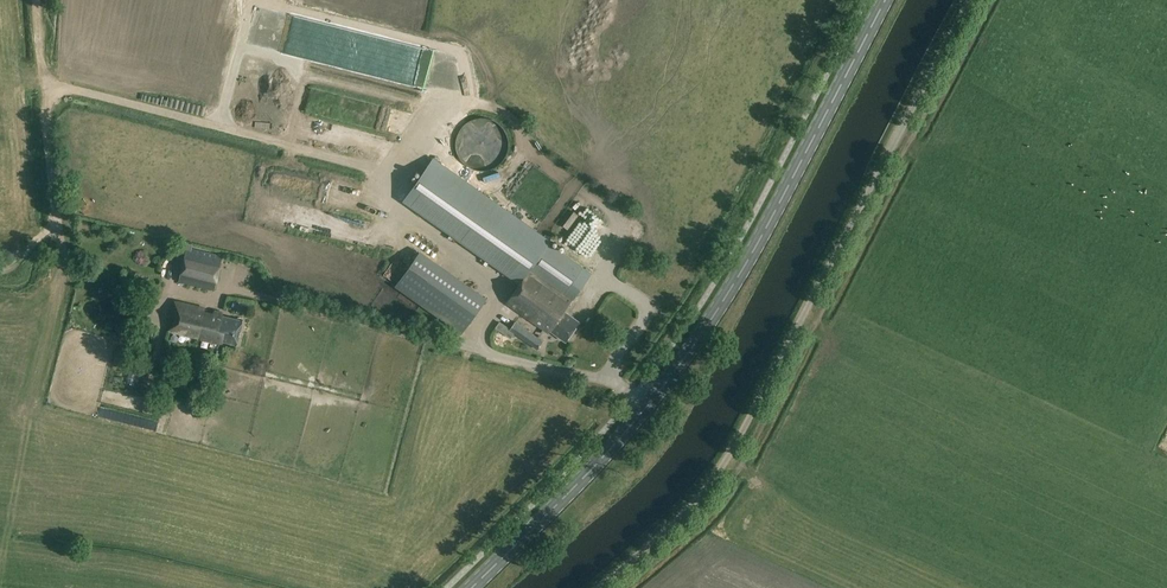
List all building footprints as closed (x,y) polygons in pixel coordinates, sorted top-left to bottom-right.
[(456,143),(456,146),(456,148),(456,150),(456,151),(457,152),(457,154),(458,155),(458,156),(459,158),(460,159),(461,160),(462,161),(463,162),(464,163),(465,164),(466,165),(467,166),(468,167),(470,167),(471,168),(472,169),(473,169),(476,170),(478,170),(481,171),(483,171),(486,170),(488,170),(490,169),(493,168),(495,167),(497,166),(499,164),(501,163),(503,161),(504,159),(505,157),(506,154),(507,152),(508,150),(508,148),(509,145),(509,143),(508,141),(508,138),(507,136),(506,133),(505,131),(504,129),(502,127),(501,125),(499,123),(497,122),(495,121),(492,120),(490,119),(488,118),(486,118),(483,118),(480,118),(479,118),(478,118),(476,118),(475,119),(473,119),(472,119),(471,120),(469,121),(468,121),(467,122),(466,123),(465,124),(464,125),(463,126),(462,127),(461,128),(460,129),(459,131),(459,132),(458,133),(457,136),(456,138),(456,140),(456,143)] [(403,201),(521,283),(507,302),(549,333),(552,329),(567,339),(580,320),(565,310),(591,273),(543,239),(543,238),(432,160),(413,188),(403,201)] [(176,257),(185,259),(180,281),(214,290),(222,255),(192,248),(193,244),(180,241),(176,257)] [(460,337),(486,297),(413,246),(387,286),(460,337)] [(130,284),(139,287),(141,280),(132,277),(130,284)] [(238,344),(243,321),(223,316),(224,313),(175,301),(167,331),(222,344),(223,341),(238,344)] [(511,337),(514,334),(537,350),(544,341),(516,321),(509,329),(500,323),(497,327),(511,337)] [(128,360),(130,350),(117,347),(115,357),(128,360)] [(551,461),(558,465),(562,458),(556,454),(551,461)]
